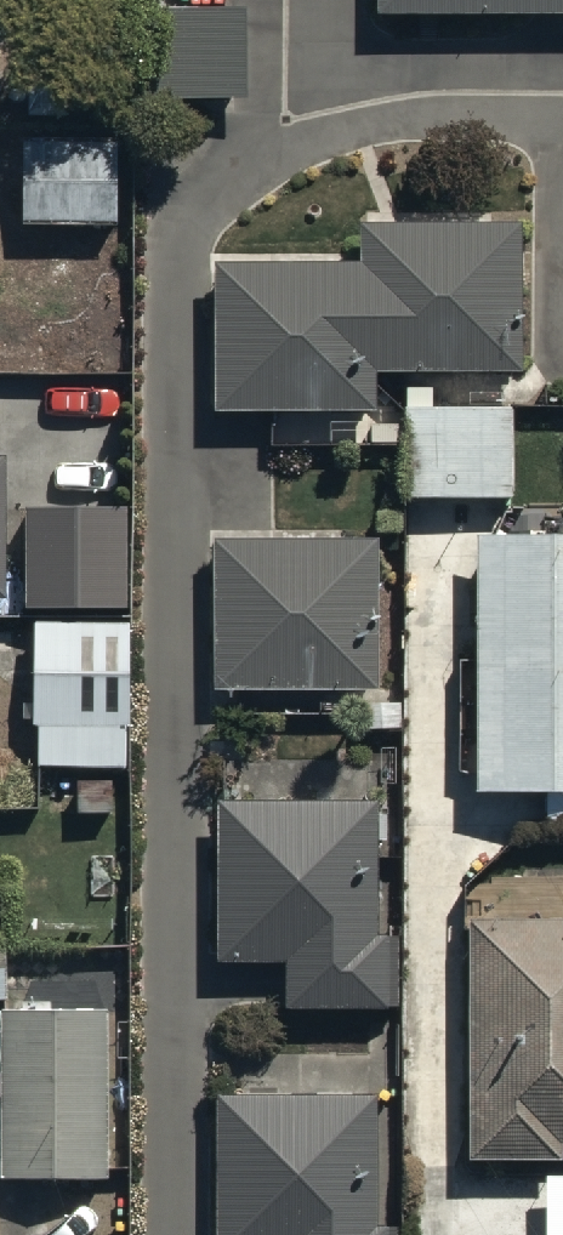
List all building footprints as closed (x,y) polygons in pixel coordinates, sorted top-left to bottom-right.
[(135,1),(144,1),(145,84),(242,83),(241,0),(135,0),(135,1)] [(115,123),(20,126),(23,213),(72,211),(73,229),(102,228),(102,214),(118,213),(115,123)] [(291,249),(215,249),(216,395),(377,394),(377,357),(518,356),(517,210),(358,211),(359,251),(347,251),(347,237),(291,238),(291,249)] [(509,389),(406,390),(407,488),(510,487),(509,389)] [(126,496),(26,495),(25,592),(125,593),(126,496)] [(469,513),(470,782),(562,781),(562,513),(469,513)] [(381,522),(212,521),(211,676),(379,677),(381,522)] [(128,710),(128,609),(32,609),(32,710),(38,710),(38,757),(79,757),(79,803),(113,803),(113,753),(123,753),(123,710),(128,710)] [(371,788),(217,786),(214,946),(283,947),(283,994),(394,996),(395,921),(370,921),(371,852),(404,853),(404,831),(386,831),(387,797),(371,797),(371,788)] [(464,900),(467,1147),(562,1146),(562,899),(464,900)] [(105,996),(9,997),(9,939),(0,939),(0,1165),(106,1165),(105,996)] [(214,1078),(213,1234),(393,1234),(393,1211),(373,1211),(374,1080),(293,1079),(293,1072),(237,1071),(237,1078),(214,1078)]
